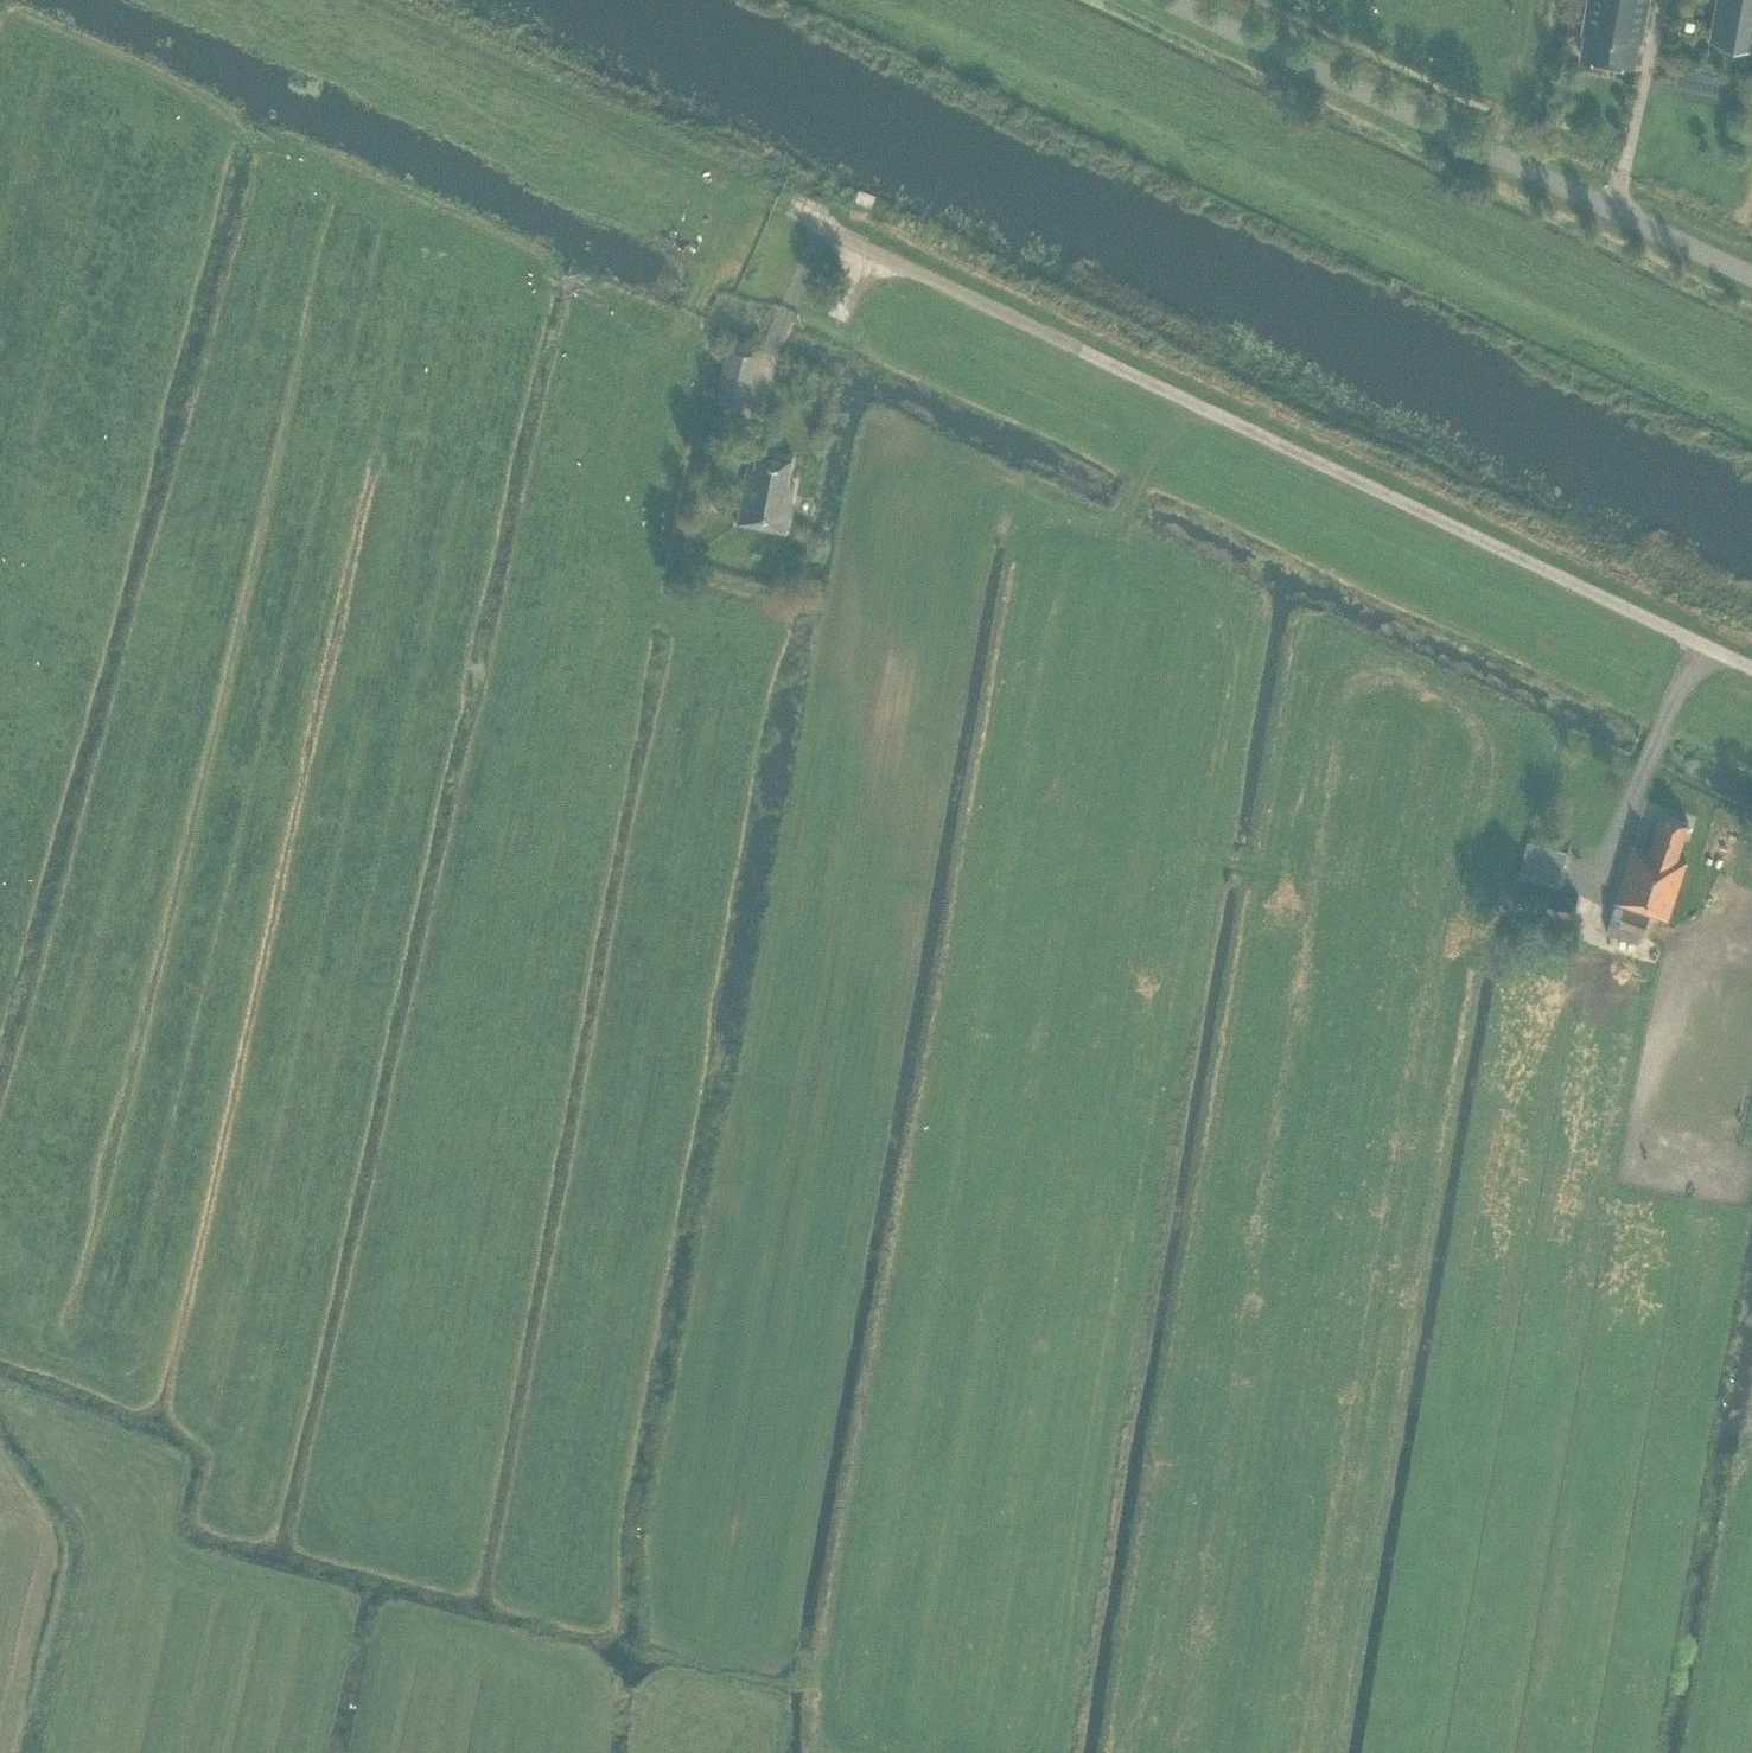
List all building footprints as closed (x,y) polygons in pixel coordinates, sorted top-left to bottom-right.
[(1650,0),(1588,0),(1583,30),(1586,30),(1581,54),(1635,64),(1640,40),(1642,40),(1650,0)] [(1711,37),(1751,44),(1751,0),(1717,0),(1711,37)] [(737,405),(740,391),(719,387),(717,396),(716,400),(737,405)] [(789,480),(794,454),(758,447),(754,474),(747,472),(738,520),(786,530),(795,481),(789,480)] [(1677,855),(1689,820),(1662,811),(1650,847),(1634,841),(1616,899),(1607,929),(1641,939),(1650,910),(1669,916),(1687,858),(1677,855)] [(1561,884),(1569,850),(1529,839),(1519,876),(1561,884)]
